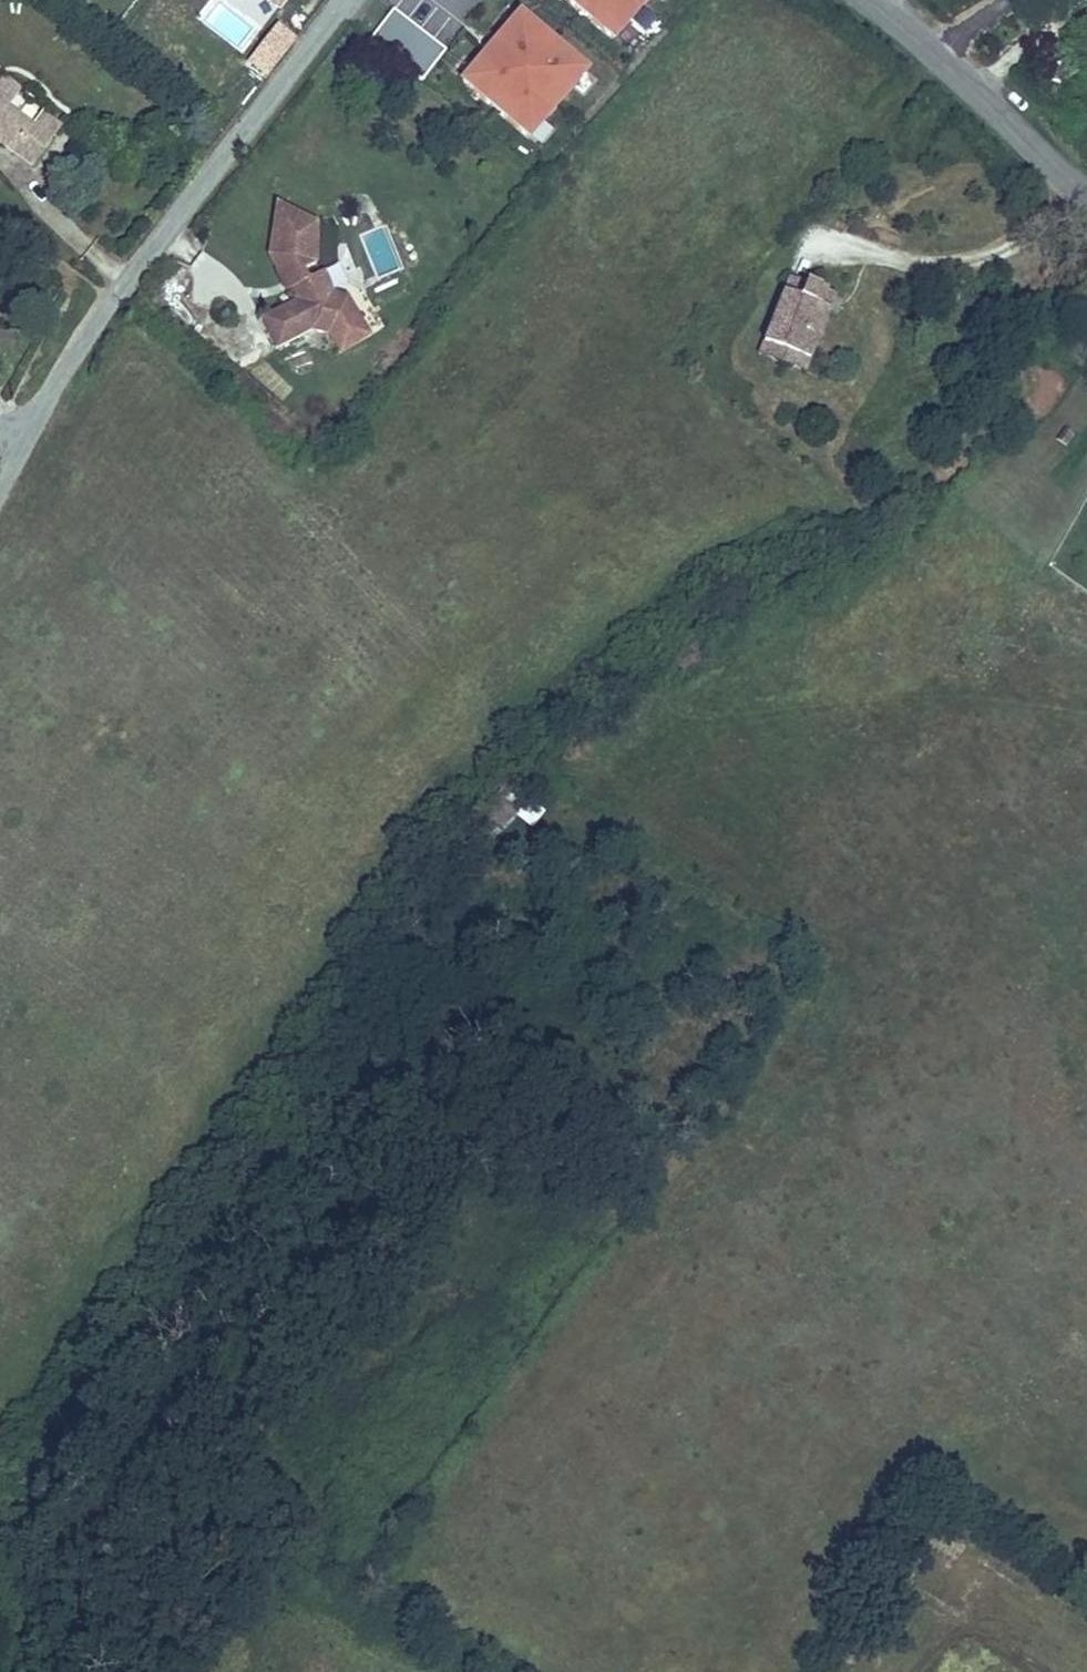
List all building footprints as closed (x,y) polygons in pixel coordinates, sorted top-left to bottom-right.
[(445,0),(468,19),(480,4),(516,31),(542,0),(445,0)] [(468,19),(526,63),(563,13),(546,0),(542,0),(516,31),(480,4),(468,19)] [(613,46),(652,0),(558,0),(613,46)] [(391,9),(365,43),(419,84),(445,50),(391,9)] [(42,171),(69,135),(50,122),(41,132),(18,115),(34,95),(14,81),(5,89),(0,86),(0,139),(42,171)] [(307,258),(315,217),(273,209),(263,258),(270,268),(273,266),(292,294),(258,317),(277,346),(311,324),(327,327),(338,344),(366,326),(341,289),(327,286),(313,267),(303,274),(297,265),(307,258)] [(768,250),(731,337),(785,357),(820,269),(768,250)] [(470,828),(474,832),(485,840),(494,829),(501,833),(515,821),(514,816),(530,801),(516,791),(507,783),(494,799),(488,799),(479,808),(480,817),(470,828)]
